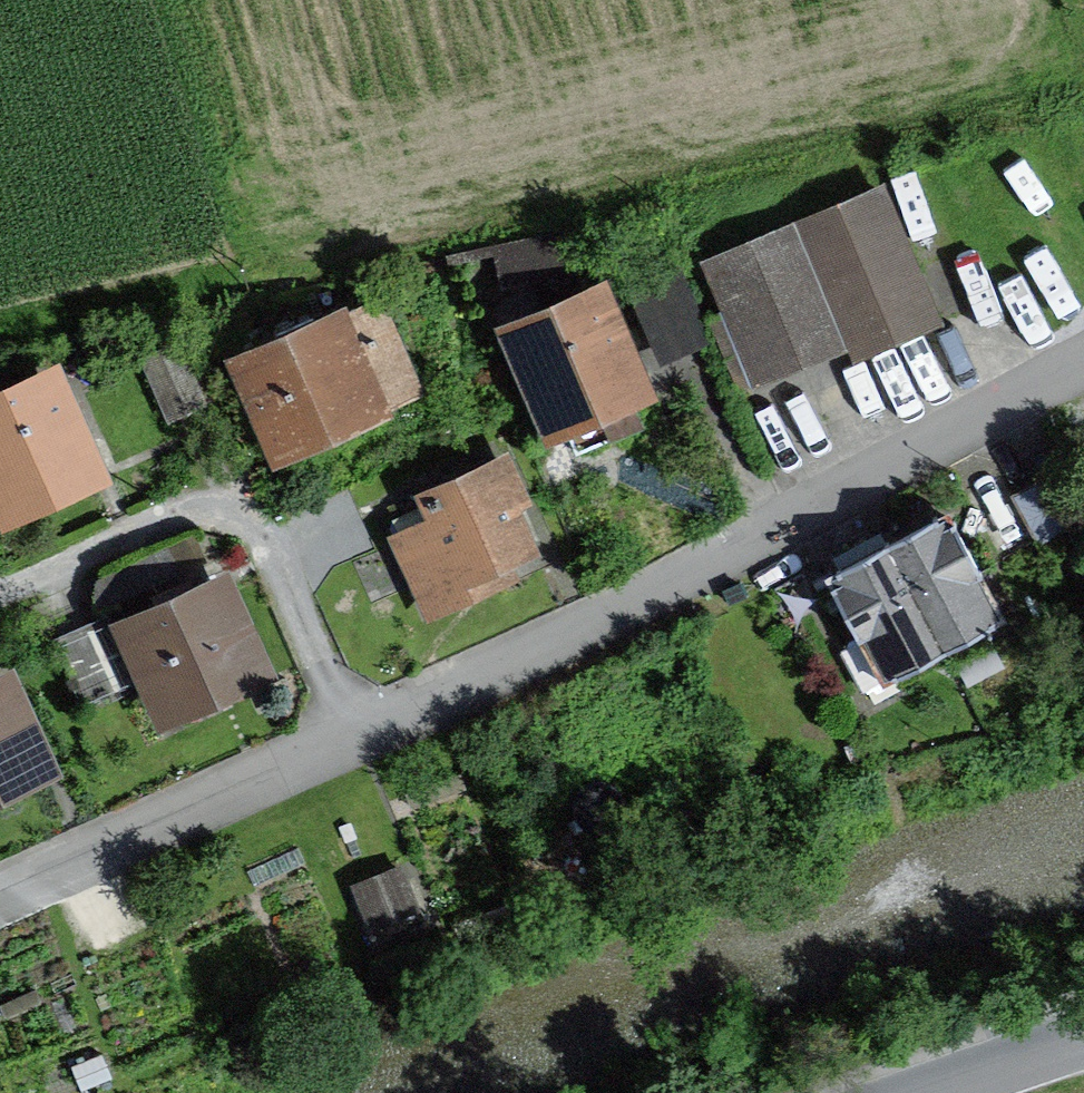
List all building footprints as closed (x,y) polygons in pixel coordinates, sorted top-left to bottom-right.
[(854,367),(937,329),(876,195),(706,273),(757,384),(844,345),(854,367)] [(494,259),(502,293),(581,274),(570,228),(447,257),(449,269),(494,259)] [(673,282),(638,297),(662,352),(697,337),(673,282)] [(544,453),(657,405),(604,283),(491,332),(544,453)] [(263,463),(421,393),(377,296),(219,366),(263,463)] [(0,391),(0,532),(3,538),(111,485),(51,365),(0,391)] [(385,545),(424,629),(542,575),(514,515),(534,506),(510,456),(410,503),(422,528),(385,545)] [(1083,523),(1083,502),(1069,474),(1014,503),(1038,547),(1083,523)] [(881,549),(937,656),(996,626),(940,518),(881,549)] [(869,691),(937,656),(881,549),(813,584),(869,691)] [(149,736),(275,681),(229,578),(104,634),(129,691),(149,736)] [(129,691),(104,634),(100,625),(58,644),(87,710),(129,691)] [(60,778),(11,674),(0,679),(0,806),(60,778)] [(399,870),(346,894),(370,947),(423,922),(399,870)]
